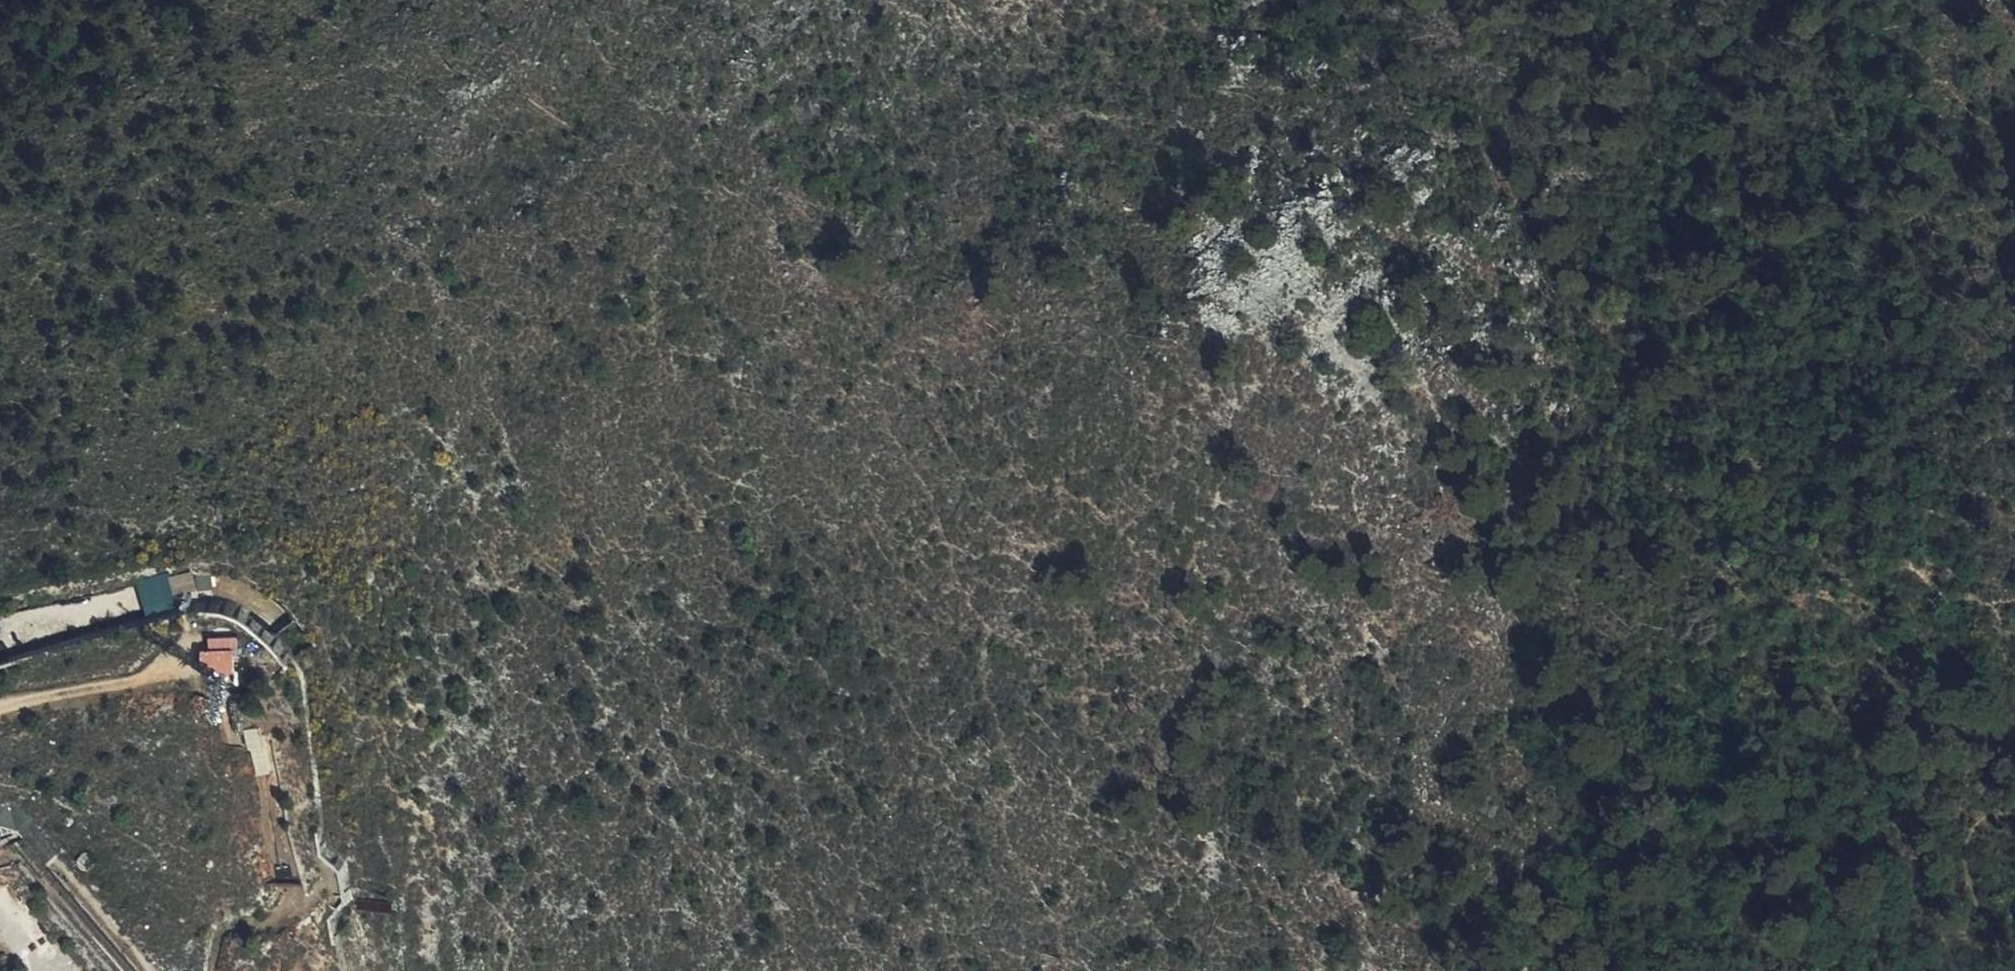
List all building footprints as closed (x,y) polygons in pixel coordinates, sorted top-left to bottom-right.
[(170,567),(138,575),(147,612),(179,604),(170,567)] [(207,665),(240,664),(238,629),(206,630),(207,665)]
